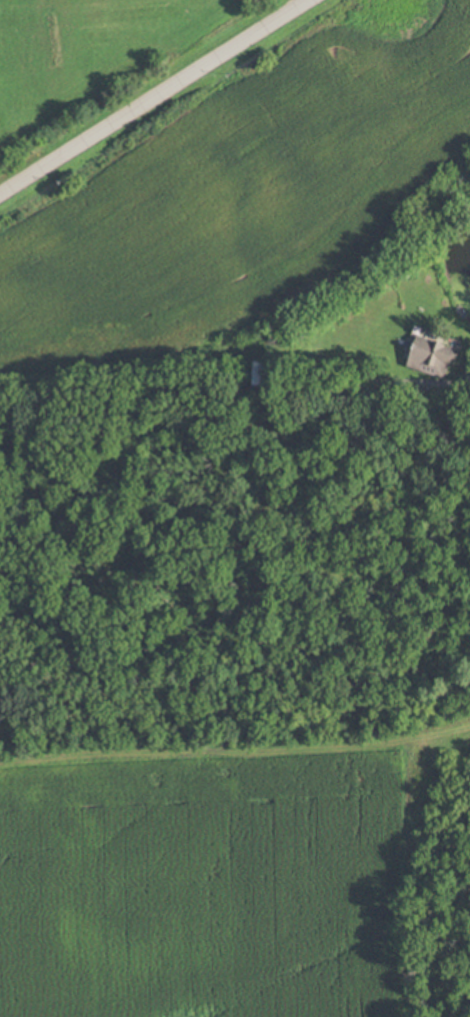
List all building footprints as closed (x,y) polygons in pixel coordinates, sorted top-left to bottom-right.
[(463,346),(421,334),(412,367),(453,379),(463,346)] [(255,360),(255,385),(274,385),(274,360),(255,360)]
